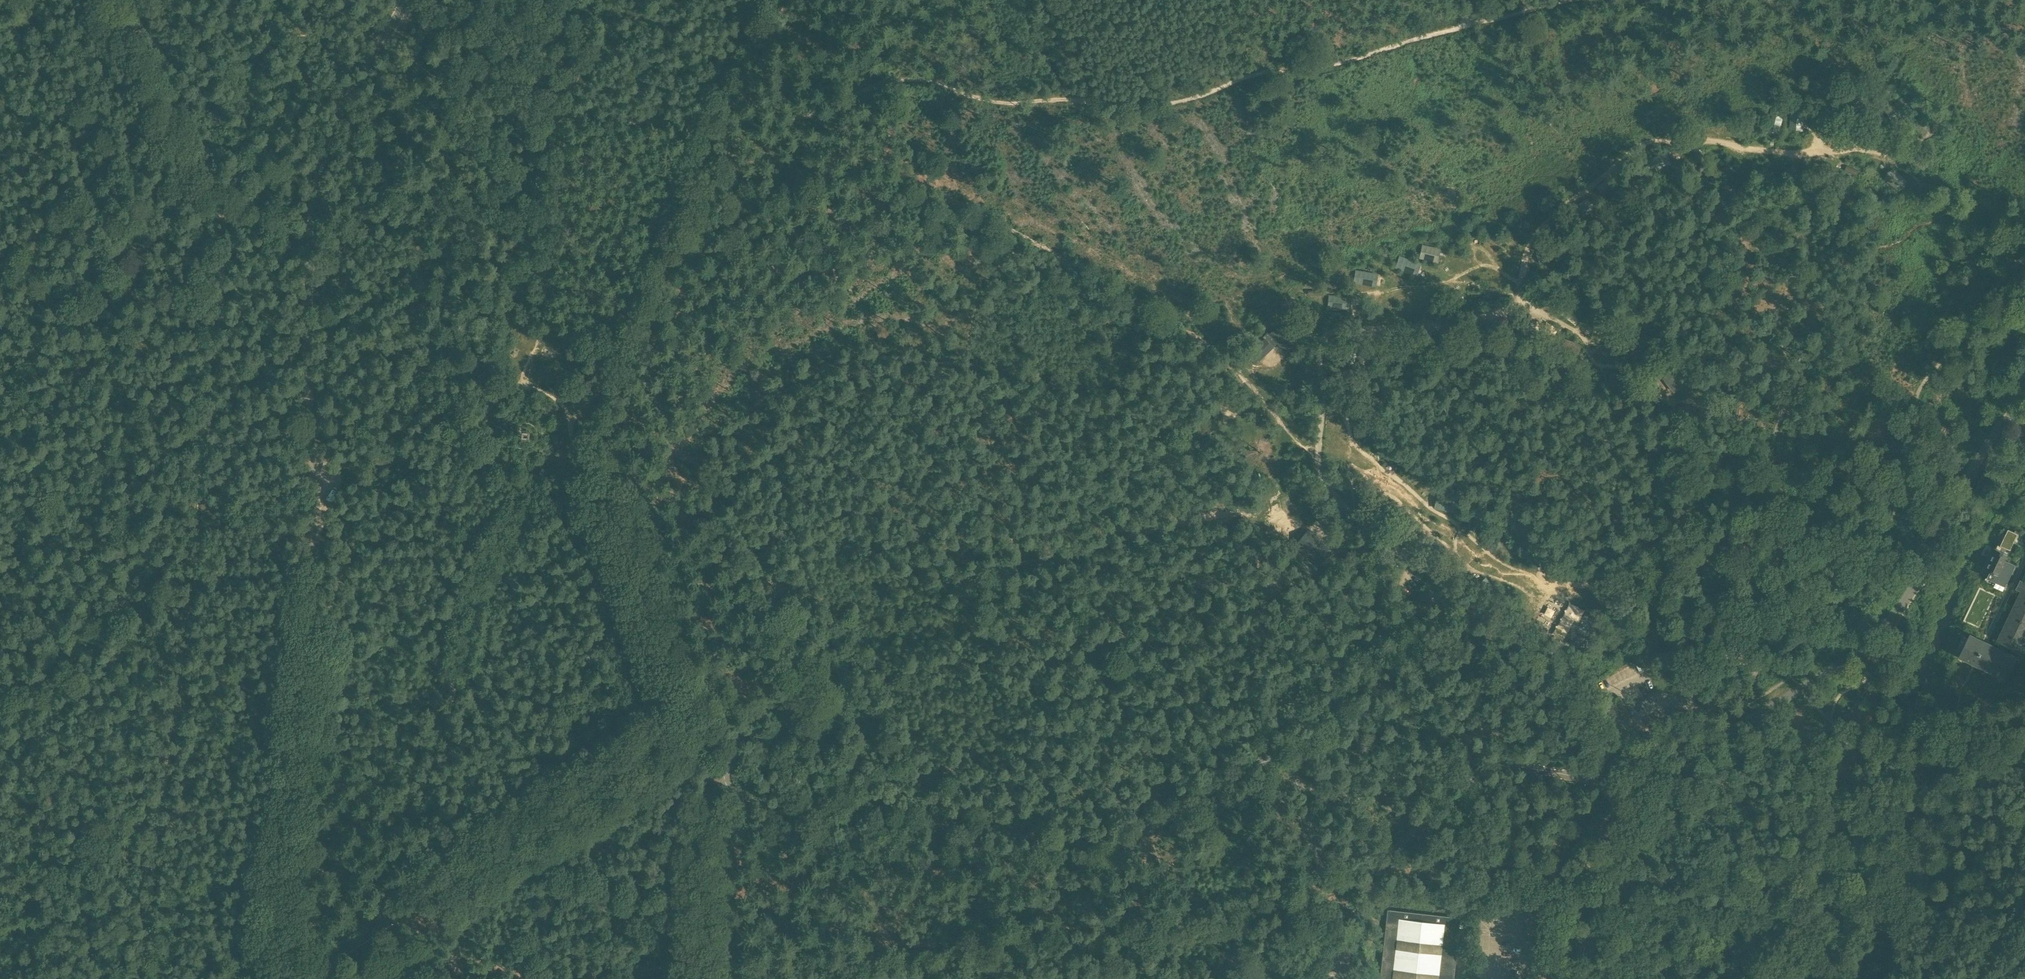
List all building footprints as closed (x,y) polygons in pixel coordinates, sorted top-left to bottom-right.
[(1789,129),(1802,130),(1803,107),(1790,106),(1789,129)] [(1892,166),(1883,176),(1898,191),(1908,181),(1892,166)] [(1437,261),(1439,247),(1420,244),(1418,258),(1437,261)] [(1397,255),(1394,268),(1416,274),(1420,261),(1397,255)] [(1353,283),(1375,285),(1377,271),(1354,269),(1353,283)] [(1327,296),(1327,307),(1348,307),(1348,296),(1327,296)] [(1264,339),(1246,355),(1255,364),(1273,347),(1277,343),(1285,352),(1292,344),(1276,327),(1269,334),(1267,333),(1262,337),(1264,339)] [(1561,350),(1578,356),(1582,345),(1565,338),(1561,350)] [(1646,371),(1651,360),(1635,353),(1630,364),(1646,371)] [(1665,377),(1676,391),(1686,384),(1675,369),(1665,377)] [(1612,370),(1608,382),(1625,388),(1629,376),(1612,370)] [(1716,421),(1728,409),(1719,400),(1707,412),(1716,421)] [(1678,406),(1677,418),(1695,419),(1695,407),(1678,406)] [(1368,433),(1360,438),(1363,443),(1371,437),(1368,433)] [(1377,455),(1384,448),(1380,444),(1373,451),(1377,455)] [(1434,498),(1433,509),(1454,511),(1455,499),(1434,498)] [(2008,529),(2000,545),(2010,550),(2017,534),(2008,529)] [(1492,552),(1502,545),(1496,536),(1486,543),(1492,552)] [(1985,569),(1989,570),(1991,571),(1988,577),(2005,585),(2009,577),(2012,570),(2010,569),(2012,565),(2004,561),(2007,554),(1996,549),(1995,549),(1995,548),(1985,569)] [(2003,629),(1999,637),(2017,646),(2021,639),(2024,632),(2024,580),(2021,578),(2017,585),(2024,589),(2020,597),(2016,605),(2012,613),(2007,621),(2003,629)] [(1569,639),(1573,641),(1585,619),(1580,617),(1578,621),(1574,619),(1562,641),(1566,644),(1569,639)] [(1985,645),(1982,643),(1972,638),(1971,640),(1969,638),(1962,651),(1964,652),(1963,654),(1972,659),(1977,662),(1978,662),(1986,667),(1994,671),(2002,676),(2012,659),(2003,655),(1995,650),(1990,647),(1987,646),(1985,645)] [(1461,917),(1387,910),(1379,978),(1453,978),(1461,917)]
